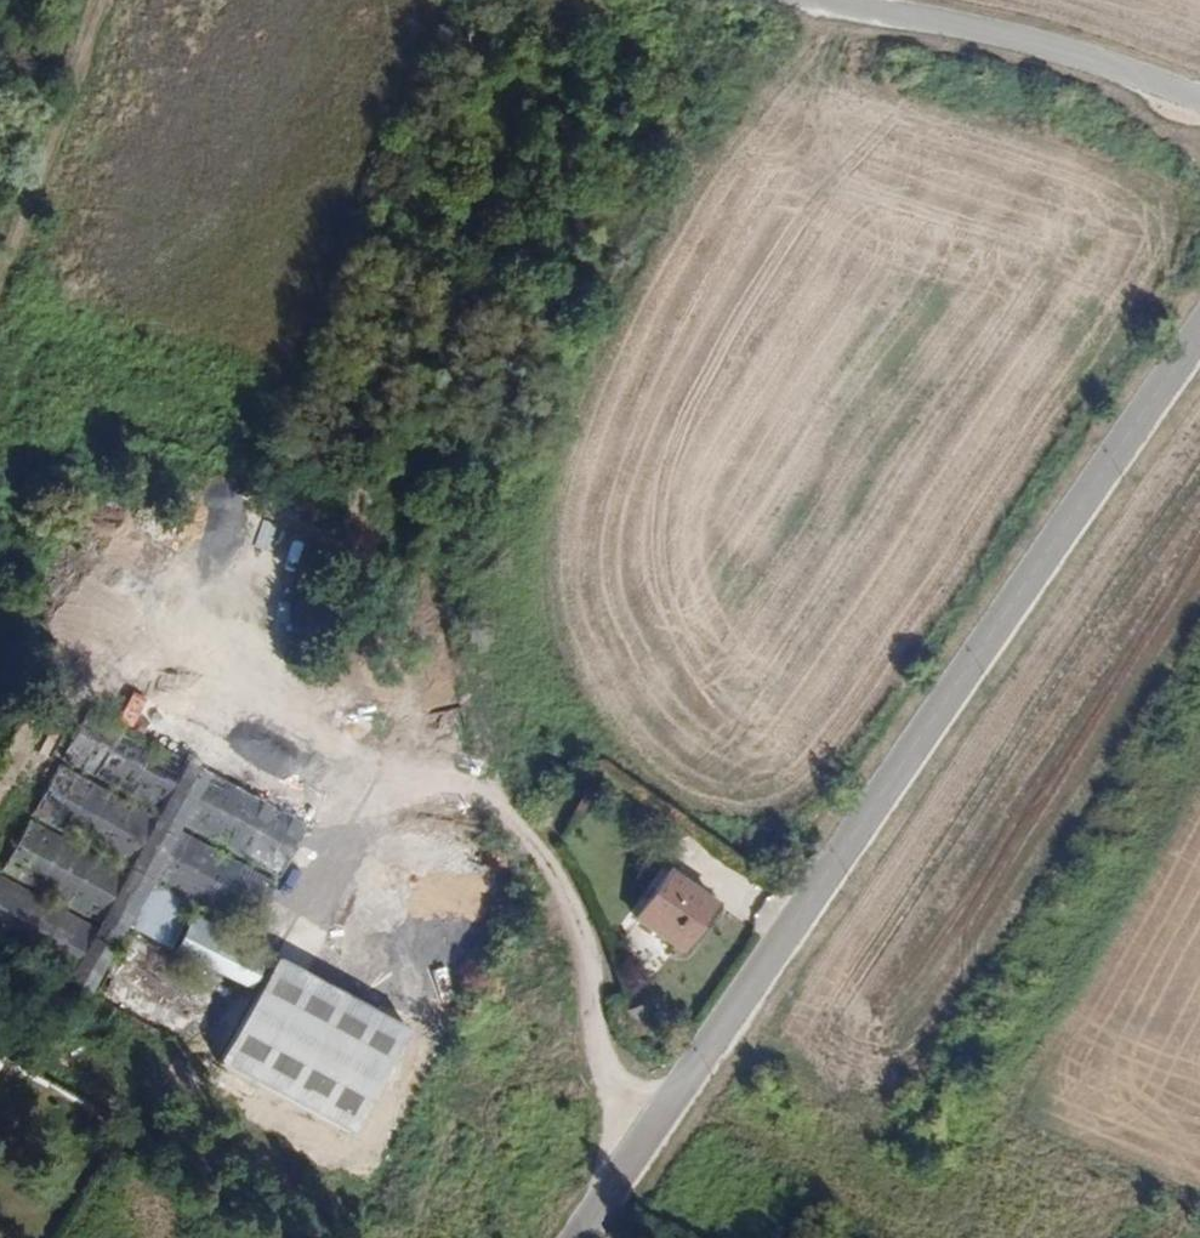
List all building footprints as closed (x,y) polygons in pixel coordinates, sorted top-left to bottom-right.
[(93,984),(150,880),(246,934),(274,882),(178,830),(181,824),(277,877),(305,827),(91,708),(63,758),(158,811),(156,817),(58,764),(32,814),(128,867),(125,872),(29,818),(1,869),(97,922),(95,927),(0,875),(0,938),(93,984)] [(681,951),(714,903),(667,870),(635,918),(681,951)] [(241,1001),(265,953),(190,915),(167,964),(241,1001)] [(90,990),(93,984),(0,938),(0,942),(90,990)] [(235,1053),(230,1069),(347,1133),(406,1028),(275,957),(225,1048),(235,1053)] [(217,1062),(230,1069),(235,1053),(225,1048),(217,1062)]
